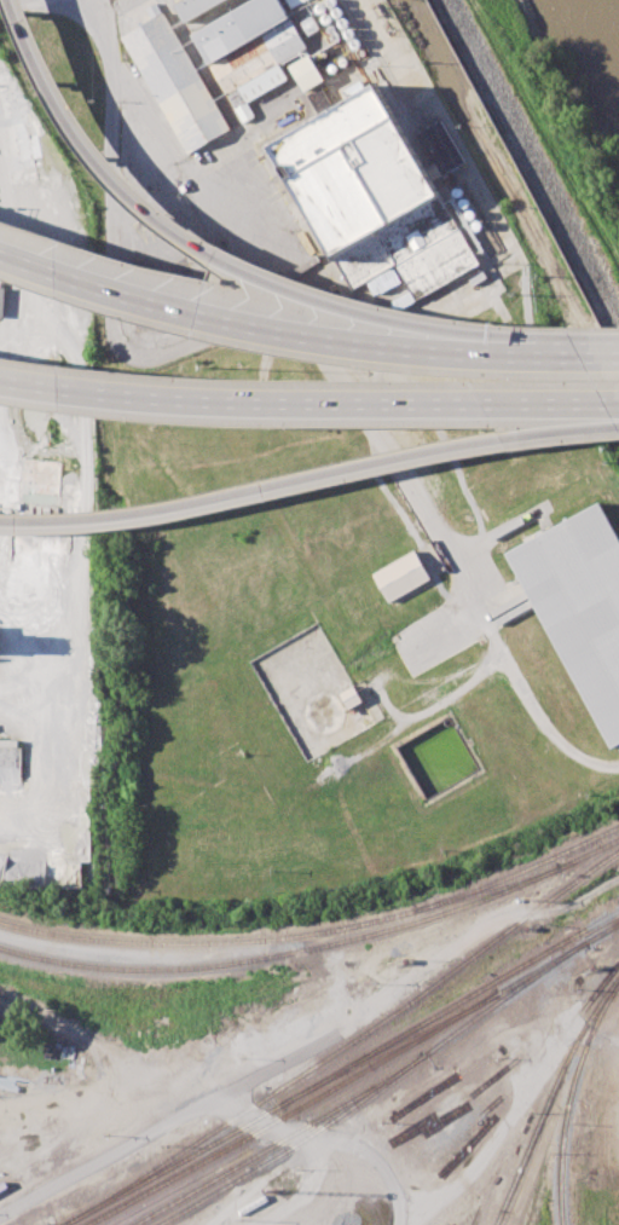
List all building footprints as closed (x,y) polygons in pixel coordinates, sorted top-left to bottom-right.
[(177,4),(183,0),(230,0),(187,23),(177,4)] [(193,35),(255,0),(281,0),(325,79),(306,89),(297,74),(249,100),(258,114),(242,122),(193,35)] [(294,8),(289,0),(309,0),(294,8)] [(125,35),(164,13),(230,128),(190,151),(125,35)] [(271,140),(353,289),(399,264),(417,296),(479,262),(378,81),(271,140)] [(601,502),(618,535),(618,743),(612,747),(507,551),(601,502)] [(389,601),(430,578),(415,550),(374,573),(389,601)] [(360,703),(355,687),(341,691),(346,707),(360,703)]
